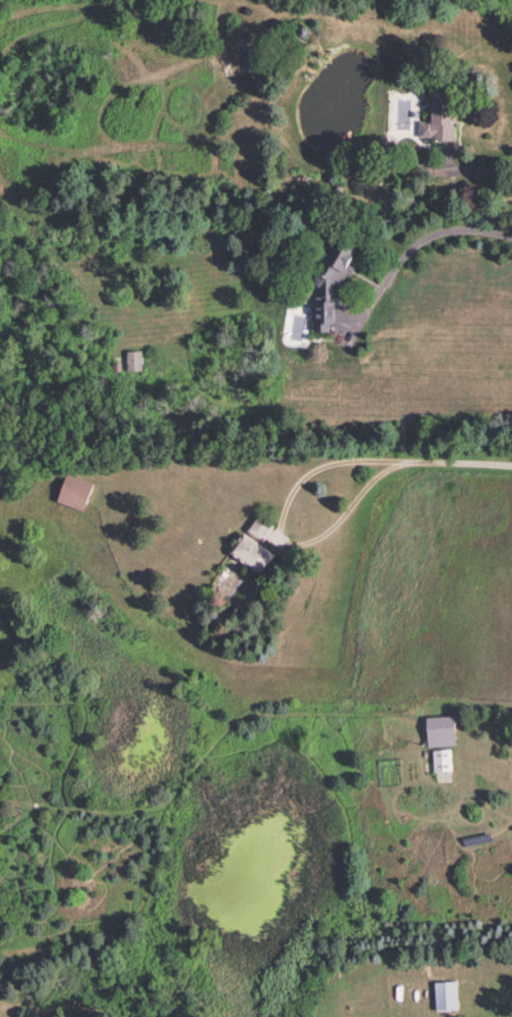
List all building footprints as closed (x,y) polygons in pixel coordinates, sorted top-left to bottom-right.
[(431,120),(418,120),(417,138),(453,139),(455,91),(432,90),(431,120)] [(355,247),(337,236),(323,259),(330,263),(324,274),(314,274),(314,283),(321,287),(314,298),(315,329),(317,330),(327,330),(333,320),(333,284),(342,284),(353,265),(348,262),(355,250),(355,247)] [(126,350),(126,369),(141,369),(141,349),(126,350)] [(56,499),(83,509),(93,482),(66,472),(56,499)] [(247,530),(262,540),(273,524),(258,514),(247,530)] [(260,573),(274,553),(245,531),(230,551),(260,573)] [(427,745),(454,744),(454,715),(426,716),(427,745)] [(433,770),(451,770),(450,748),(432,748),(433,770)] [(455,979),(434,980),(435,1009),(457,1008),(455,979)]
